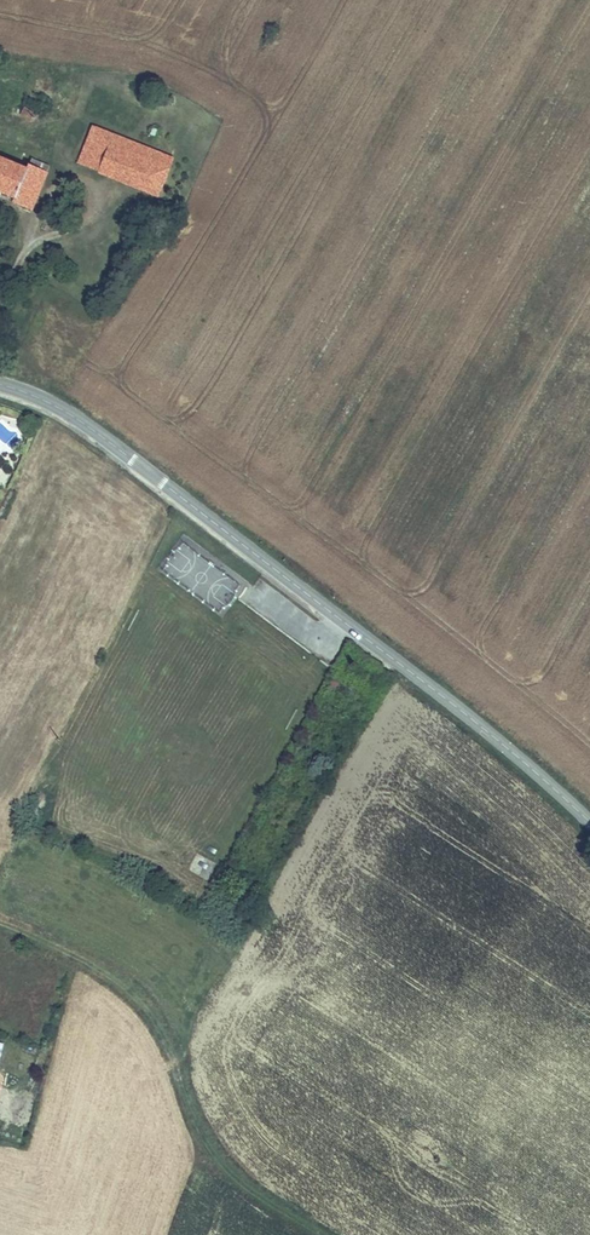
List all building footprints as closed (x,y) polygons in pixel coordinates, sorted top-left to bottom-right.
[(80,159),(159,193),(172,158),(93,125),(80,159)] [(16,198),(14,202),(30,209),(47,166),(32,158),(27,170),(0,157),(0,191),(16,198)]
